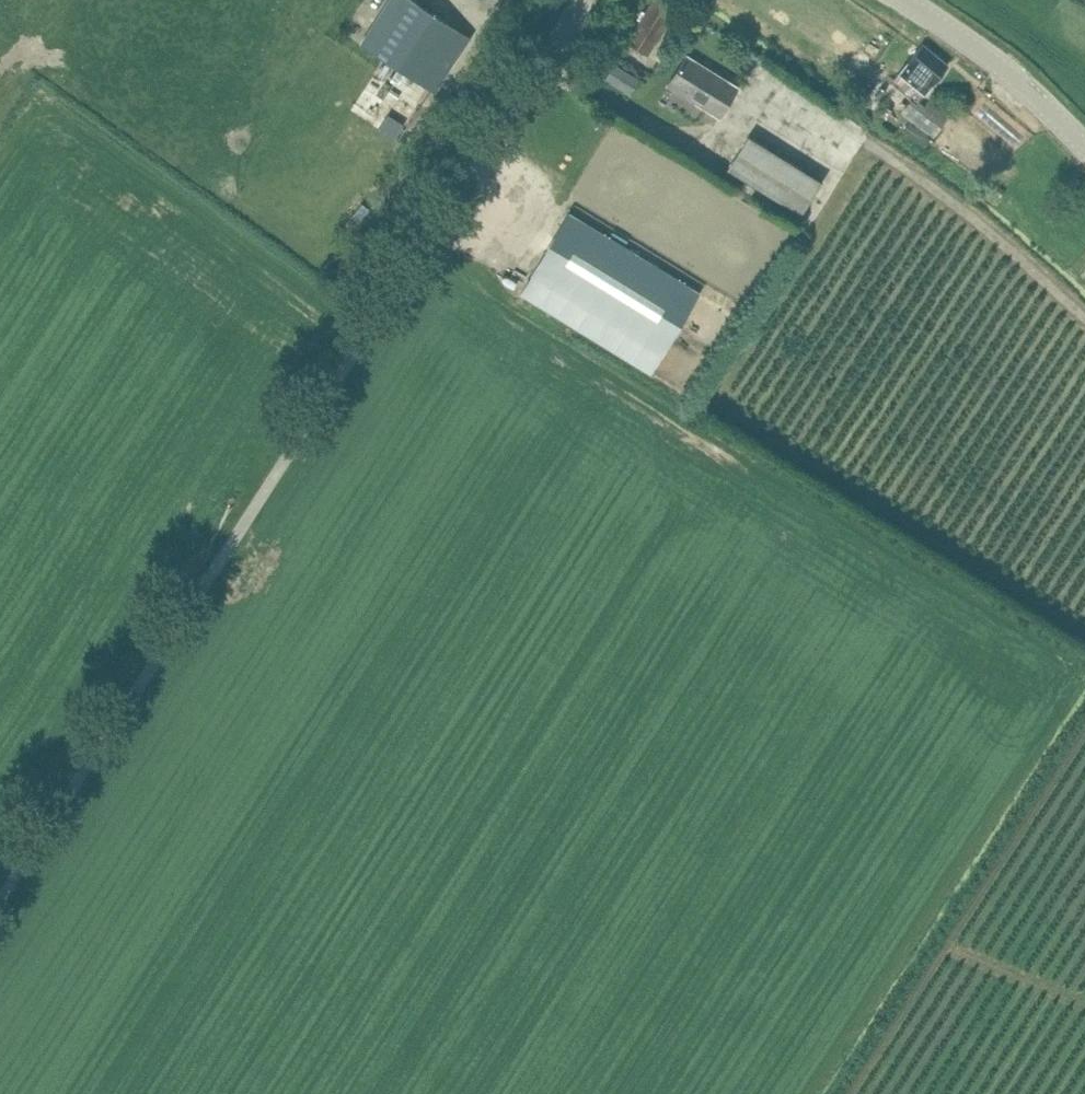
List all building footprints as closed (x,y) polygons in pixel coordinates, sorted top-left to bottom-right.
[(470,37),(414,0),(389,0),(360,44),(434,92),(470,37)] [(673,11),(656,0),(654,0),(628,43),(646,54),(673,11)] [(899,36),(891,44),(905,57),(913,49),(899,36)] [(922,43),(898,73),(891,82),(898,88),(905,79),(925,94),(948,65),(922,43)] [(719,117),(738,87),(686,55),(668,86),(719,117)] [(630,94),(639,80),(615,64),(605,79),(630,94)] [(934,137),(943,125),(910,101),(901,112),(934,137)] [(864,116),(854,128),(865,136),(874,123),(864,116)] [(801,214),(821,183),(749,137),(729,168),(801,214)] [(663,352),(699,290),(568,213),(521,294),(578,327),(589,309),(663,352)]
